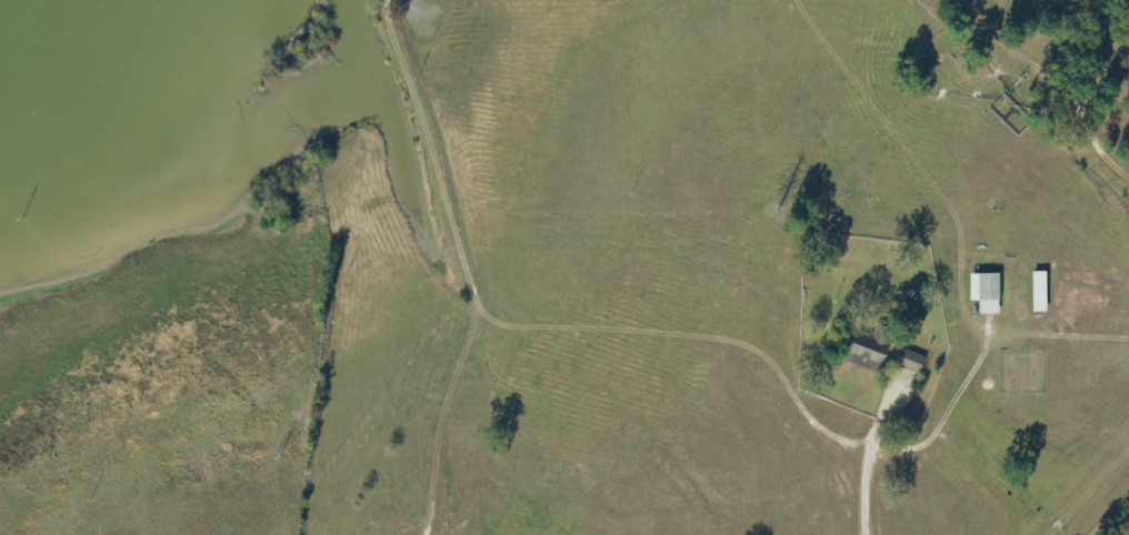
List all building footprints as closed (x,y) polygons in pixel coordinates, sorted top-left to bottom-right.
[(998,275),(976,275),(976,302),(998,302),(998,275)] [(843,362),(875,375),(892,333),(875,326),(870,338),(855,332),(843,362)] [(892,366),(917,376),(924,360),(899,349),(892,366)]
